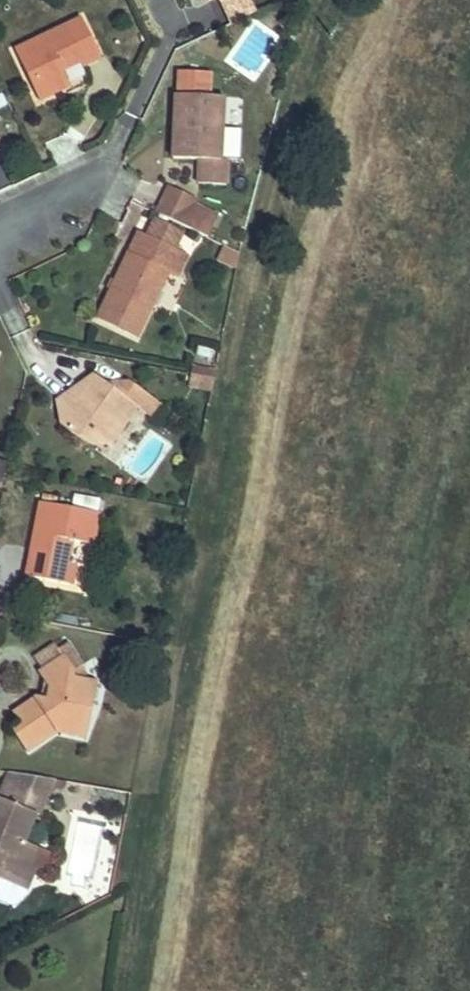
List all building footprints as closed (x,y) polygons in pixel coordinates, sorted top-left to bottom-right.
[(251,0),(219,0),(231,25),(257,12),(251,0)] [(101,58),(82,18),(15,50),(39,101),(70,86),(63,71),(81,62),(83,67),(101,58)] [(224,190),(225,164),(220,164),(224,97),(209,96),(210,76),(182,75),(181,95),(176,95),(173,158),(199,160),(198,189),(224,190)] [(169,188),(167,194),(191,205),(194,200),(169,188)] [(185,227),(193,205),(191,205),(167,194),(166,194),(157,214),(185,227)] [(153,220),(146,235),(175,250),(182,234),(153,220)] [(144,342),(175,277),(182,280),(192,258),(175,250),(146,235),(139,232),(97,319),(144,342)] [(235,265),(239,250),(222,245),(217,260),(235,265)] [(189,386),(199,388),(201,376),(191,374),(189,386)] [(110,443),(134,406),(147,414),(156,401),(130,382),(121,394),(94,375),(84,390),(87,393),(82,400),(74,395),(64,409),(62,426),(86,443),(100,437),(110,443)] [(212,391),(214,379),(201,376),(199,388),(212,391)] [(163,406),(156,401),(147,414),(154,419),(163,406)] [(92,552),(99,513),(41,503),(27,576),(64,584),(67,564),(70,548),(92,552)] [(74,565),(67,564),(64,584),(71,585),(74,565)] [(43,671),(63,656),(55,644),(33,658),(43,671)] [(66,732),(87,718),(89,702),(84,700),(87,680),(71,677),(72,673),(83,665),(73,649),(63,656),(43,671),(41,672),(50,687),(44,700),(35,699),(14,713),(22,726),(14,731),(27,751),(56,730),(66,732)] [(66,732),(85,738),(87,718),(66,732)] [(52,780),(9,773),(0,794),(0,876),(20,884),(26,870),(35,848),(26,845),(52,780)] [(26,870),(20,884),(0,876),(0,881),(27,892),(34,874),(26,870)]
